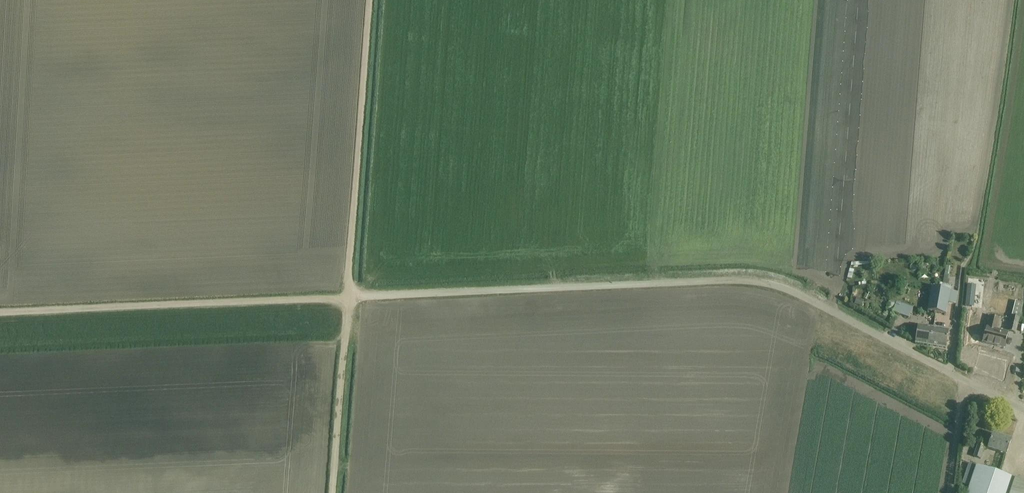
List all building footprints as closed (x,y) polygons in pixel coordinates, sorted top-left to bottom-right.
[(936,312),(940,289),(932,288),(928,311),(936,312)] [(940,289),(936,312),(946,314),(948,303),(955,304),(957,293),(940,289)] [(857,298),(855,304),(861,307),(863,300),(857,298)] [(1009,326),(1008,331),(1016,333),(1020,318),(1019,318),(1022,303),(1015,301),(1009,326)] [(897,302),(894,310),(893,313),(909,319),(913,308),(897,302)] [(1004,348),(1006,338),(1008,333),(998,330),(1000,319),(990,317),(987,328),(983,342),(1004,348)] [(930,346),(933,328),(918,325),(915,343),(930,346)] [(949,330),(933,328),(930,346),(946,348),(949,330)] [(979,440),(974,456),(981,459),(985,447),(1006,455),(1011,440),(993,434),(990,444),(979,440)] [(1023,482),(969,464),(962,484),(970,486),(968,492),(1023,492),(1023,482)]
